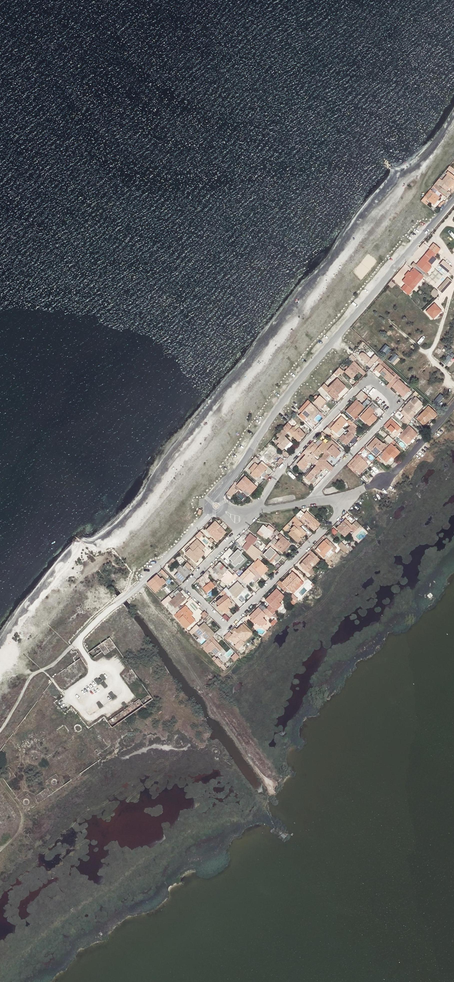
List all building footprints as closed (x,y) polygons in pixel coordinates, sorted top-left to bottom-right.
[(435,183),(439,186),(439,185),(447,191),(449,188),(453,191),(453,190),(453,176),(447,171),(446,174),(447,174),(441,181),(439,179),(435,183)] [(439,186),(435,183),(432,187),(446,198),(449,194),(439,186)] [(421,201),(424,203),(426,200),(434,206),(440,198),(430,189),(421,201)] [(436,255),(441,250),(433,244),(430,248),(429,249),(430,250),(417,265),(416,265),(426,274),(432,268),(431,267),(429,265),(431,263),(429,262),(434,256),(436,255)] [(448,272),(453,267),(444,259),(439,264),(448,272)] [(414,268),(424,277),(426,274),(416,265),(417,265),(414,263),(411,266),(414,269),(414,268)] [(435,283),(447,272),(440,265),(429,276),(435,283)] [(422,279),(424,277),(414,268),(414,269),(412,270),(410,273),(409,272),(405,276),(406,278),(402,282),(406,284),(401,289),(408,295),(422,279)] [(443,292),(453,281),(449,276),(439,287),(443,292)] [(437,297),(440,292),(434,288),(431,293),(437,297)] [(434,303),(425,311),(432,319),(441,311),(434,303)] [(386,343),(380,350),(386,355),(392,348),(386,343)] [(395,352),(389,359),(395,364),(401,357),(395,352)] [(443,360),(448,366),(453,362),(453,358),(453,357),(453,355),(453,354),(453,352),(443,360)] [(370,367),(378,358),(374,354),(370,358),(365,354),(364,353),(362,353),(361,353),(360,354),(359,356),(359,357),(360,358),(370,367)] [(406,361),(399,368),(403,372),(410,364),(406,361)] [(354,362),(343,372),(350,380),(358,372),(363,377),(366,374),(354,362)] [(394,377),(380,364),(377,367),(381,371),(379,373),(389,383),(394,377)] [(338,376),(344,370),(340,367),(335,372),(338,376)] [(413,368),(408,376),(412,379),(418,371),(413,368)] [(400,378),(397,375),(394,377),(389,383),(387,385),(390,388),(391,387),(403,398),(403,397),(410,390),(411,389),(407,385),(406,386),(398,379),(400,378)] [(416,384),(419,387),(427,380),(423,377),(416,384)] [(335,382),(343,390),(345,388),(337,379),(335,382)] [(329,393),(336,400),(338,398),(337,396),(343,390),(335,382),(328,389),(331,391),(329,393)] [(430,396),(435,388),(431,385),(425,393),(430,396)] [(410,390),(403,397),(405,399),(412,392),(410,390)] [(438,404),(446,395),(442,392),(434,400),(438,404)] [(361,403),(366,398),(360,393),(356,397),(361,403)] [(320,408),(326,401),(320,396),(314,402),(316,405),(316,406),(320,410),(322,409),(320,408)] [(403,410),(400,412),(405,417),(409,421),(415,414),(414,412),(421,405),(418,402),(420,401),(415,397),(410,402),(409,401),(402,409),(403,410)] [(351,421),(353,423),(355,420),(354,418),(364,407),(356,400),(346,411),(352,417),(350,420),(351,421)] [(310,403),(298,416),(304,421),(307,418),(309,419),(310,418),(313,415),(315,412),(317,414),(320,412),(314,406),(310,403)] [(373,414),(376,411),(371,406),(360,418),(365,423),(368,419),(372,423),(376,418),(373,414)] [(433,419),(437,415),(428,406),(418,416),(418,415),(415,418),(423,426),(427,422),(428,423),(431,419),(432,420),(433,418),(433,419)] [(342,428),(347,422),(342,416),(330,428),(339,436),(345,430),(342,428)] [(409,421),(405,417),(401,421),(407,426),(410,422),(409,421)] [(394,435),(401,427),(392,420),(385,427),(394,435)] [(292,428),(287,423),(282,429),(287,434),(298,445),(300,443),(298,441),(305,435),(299,428),(296,430),(293,427),(292,428)] [(339,439),(346,445),(354,436),(353,435),(357,431),(351,425),(350,425),(347,429),(349,431),(344,436),(343,434),(339,439)] [(323,431),(332,438),(333,436),(330,433),(331,431),(327,427),(323,431)] [(287,434),(282,429),(276,435),(279,438),(276,441),(279,444),(281,445),(279,447),(282,451),(290,442),(284,436),(287,434)] [(407,445),(418,434),(414,430),(410,434),(405,429),(399,437),(407,445)] [(385,439),(390,444),(391,442),(393,440),(388,435),(385,439)] [(371,450),(377,457),(387,446),(384,444),(383,444),(376,438),(369,446),(372,449),(371,450)] [(313,442),(305,450),(315,458),(317,461),(321,458),(327,451),(335,443),(331,440),(327,445),(323,442),(319,447),(313,442)] [(337,449),(339,446),(335,443),(327,451),(335,458),(341,453),(337,449)] [(395,454),(396,455),(400,452),(392,444),(382,453),(384,454),(381,457),(387,462),(392,457),(395,454)] [(271,446),(258,459),(261,462),(261,461),(267,466),(277,455),(271,450),(273,448),(271,446)] [(365,447),(361,451),(366,456),(368,454),(369,455),(371,453),(365,447)] [(305,450),(303,452),(306,455),(299,461),(306,468),(315,458),(305,450)] [(359,477),(369,467),(365,463),(366,462),(359,456),(355,461),(354,459),(351,462),(353,463),(350,465),(357,471),(355,473),(359,477)] [(258,478),(268,467),(267,466),(261,461),(261,462),(258,465),(255,462),(249,470),(252,472),(250,474),(255,478),(257,476),(258,478)] [(306,468),(299,461),(297,464),(304,470),(306,468)] [(323,466),(317,461),(315,464),(316,465),(305,477),(309,481),(315,476),(321,470),(322,471),(325,468),(323,466)] [(245,476),(237,485),(243,491),(245,490),(250,495),(256,487),(245,476)] [(315,476),(309,481),(312,484),(317,478),(315,476)] [(234,483),(227,492),(231,496),(237,488),(235,487),(237,485),(234,483)] [(303,515),(299,512),(295,516),(299,520),(300,518),(314,530),(320,523),(307,511),(303,515)] [(300,527),(303,524),(299,520),(295,516),(291,520),(296,525),(295,526),(295,528),(292,530),(288,534),(293,539),(297,536),(299,537),(301,534),(302,535),(303,536),(305,533),(300,527)] [(348,533),(353,528),(351,526),(345,519),(336,528),(344,537),(348,533)] [(217,541),(226,532),(215,521),(206,530),(217,541)] [(262,536),(266,539),(274,529),(269,525),(267,527),(263,524),(257,533),(262,537),(262,536)] [(358,543),(367,533),(361,526),(351,536),(358,543)] [(255,560),(259,555),(255,552),(258,549),(253,545),(257,539),(250,534),(245,540),(248,541),(242,548),(246,552),(247,551),(252,556),(251,557),(255,560)] [(275,538),(271,543),(282,553),(285,550),(282,547),(288,541),(283,536),(278,541),(275,538)] [(202,550),(203,550),(206,547),(198,539),(190,548),(190,549),(187,552),(195,561),(198,558),(198,557),(196,556),(202,550)] [(324,559),(335,548),(326,539),(315,549),(324,559)] [(291,544),(288,541),(282,547),(285,550),(291,544)] [(346,552),(349,548),(342,541),(339,545),(346,552)] [(269,560),(275,553),(270,547),(263,554),(269,560)] [(237,571),(249,560),(238,549),(229,559),(231,560),(229,562),(237,571)] [(307,572),(320,560),(312,552),(310,550),(307,552),(310,554),(299,564),(307,572)] [(172,566),(177,561),(174,557),(169,563),(172,566)] [(261,575),(268,568),(259,559),(252,566),(251,565),(242,574),(239,577),(246,584),(251,578),(251,577),(257,571),(261,575)] [(225,583),(233,575),(220,562),(213,569),(218,574),(221,572),(224,576),(221,578),(225,583)] [(181,583),(192,571),(185,564),(175,575),(178,577),(177,578),(179,580),(178,580),(181,583)] [(255,581),(261,575),(257,571),(251,577),(251,578),(255,581)] [(293,593),(304,582),(293,571),(282,582),(280,580),(277,583),(287,593),(289,590),(293,593)] [(209,575),(206,572),(197,580),(207,592),(214,586),(208,577),(209,575)] [(155,576),(150,580),(152,582),(150,584),(154,591),(165,583),(162,578),(158,581),(155,576)] [(235,597),(244,589),(238,581),(229,590),(235,597)] [(163,590),(168,596),(169,596),(170,594),(169,593),(172,591),(168,586),(163,590)] [(270,605),(267,608),(272,614),(282,605),(279,602),(284,596),(277,588),(265,600),(270,605)] [(168,596),(161,602),(173,615),(176,612),(174,610),(186,599),(179,593),(172,599),(169,596),(168,596)] [(290,598),(294,604),(299,599),(295,594),(290,598)] [(228,608),(233,604),(230,601),(227,597),(215,606),(218,610),(217,610),(222,616),(224,614),(225,615),(230,611),(228,608)] [(174,616),(185,629),(193,622),(189,617),(191,615),(193,614),(185,605),(174,616)] [(266,615),(269,618),(271,616),(272,614),(267,608),(263,612),(259,607),(249,616),(258,625),(265,619),(263,617),(266,615)] [(238,649),(244,642),(241,639),(243,637),(246,640),(253,633),(243,623),(229,637),(235,644),(234,645),(238,649)] [(208,640),(209,639),(212,636),(214,634),(207,626),(206,627),(203,624),(193,632),(197,637),(199,635),(200,636),(202,634),(208,640)] [(202,646),(203,647),(209,642),(213,637),(212,636),(208,640),(202,646)] [(209,642),(203,647),(205,649),(207,647),(215,655),(223,647),(213,637),(209,642)] [(236,652),(232,656),(236,660),(240,656),(236,652)]
